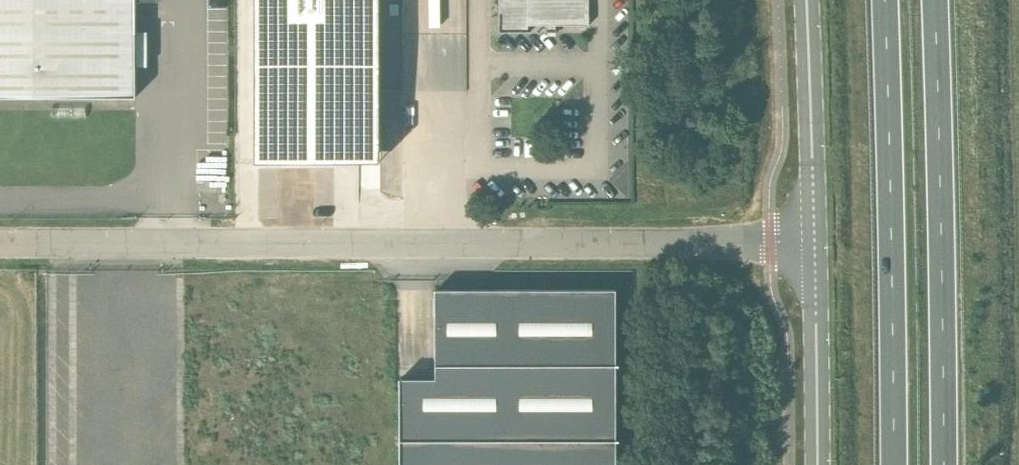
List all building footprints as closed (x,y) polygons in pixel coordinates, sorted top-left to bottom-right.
[(136,97),(136,1),(159,1),(159,0),(0,0),(0,97),(136,97)] [(257,162),(381,162),(381,0),(257,0),(257,162)] [(499,13),(499,33),(530,33),(530,32),(529,32),(529,26),(589,26),(589,6),(589,0),(499,0),(499,13)] [(616,290),(436,290),(436,379),(401,380),(401,464),(616,464),(616,290)]
